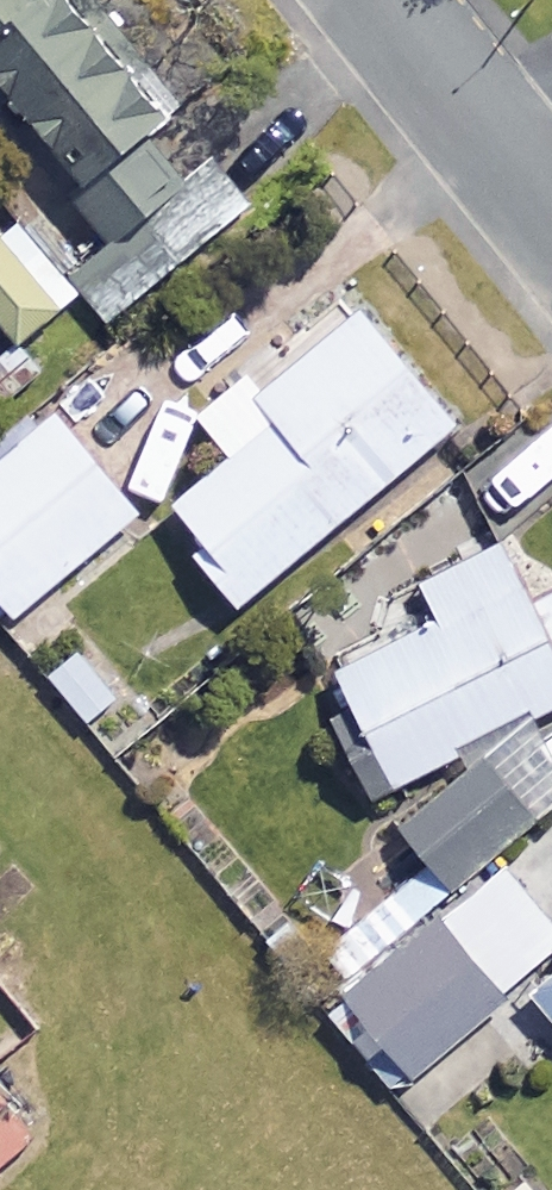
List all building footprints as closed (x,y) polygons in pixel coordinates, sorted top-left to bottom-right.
[(84,0),(0,0),(0,88),(126,246),(80,283),(116,327),(260,212),(211,150),(206,154),(84,0)] [(23,230),(0,249),(0,316),(24,346),(80,299),(23,230)] [(215,550),(203,560),(245,611),(462,433),(366,316),(269,395),(257,380),(205,423),(239,464),(183,510),(215,550)] [(50,409),(0,452),(0,608),(7,602),(23,620),(142,519),(50,409)] [(533,434),(480,483),(509,513),(551,472),(551,454),(533,434)] [(504,548),(428,586),(447,626),(344,678),(400,791),(551,714),(551,607),(537,615),(504,548)] [(410,829),(470,894),(539,830),(480,765),(410,829)] [(507,874),(352,1006),(413,1078),(551,958),(551,927),(507,874)] [(542,999),(551,1011),(551,991),(542,999)]
